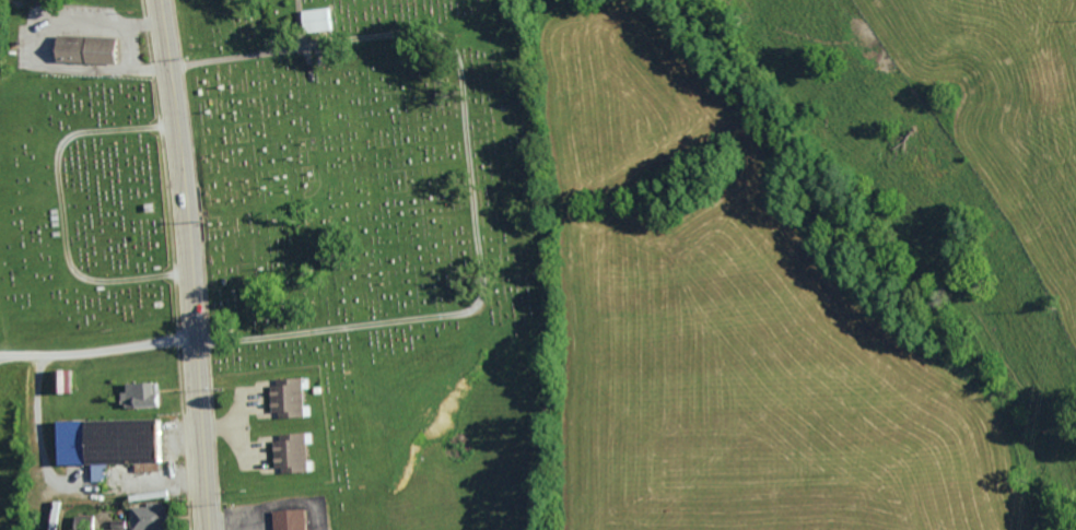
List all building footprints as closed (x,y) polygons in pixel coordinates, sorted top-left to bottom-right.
[(313,30),(340,29),(339,7),(312,9),(313,30)] [(118,36),(107,36),(60,34),(59,60),(117,63),(118,36)] [(52,370),(52,392),(70,392),(70,370),(52,370)] [(273,386),(279,385),(279,378),(305,377),(307,416),(281,417),(281,412),(274,412),(273,386)] [(161,408),(127,409),(127,404),(124,404),(124,392),(128,391),(128,384),(155,382),(155,393),(161,393),(161,408)] [(162,420),(61,421),(62,464),(93,463),(93,481),(108,480),(108,463),(139,462),(139,471),(163,470),(162,420)] [(309,433),(283,434),(283,439),(277,439),(279,468),(285,468),(285,474),(312,473),(309,433)] [(168,528),(134,529),(133,506),(149,506),(149,502),(163,500),(164,505),(167,505),(168,528)] [(277,529),(310,529),(308,509),(276,511),(277,529)] [(100,516),(79,515),(79,529),(100,529),(100,516)]
